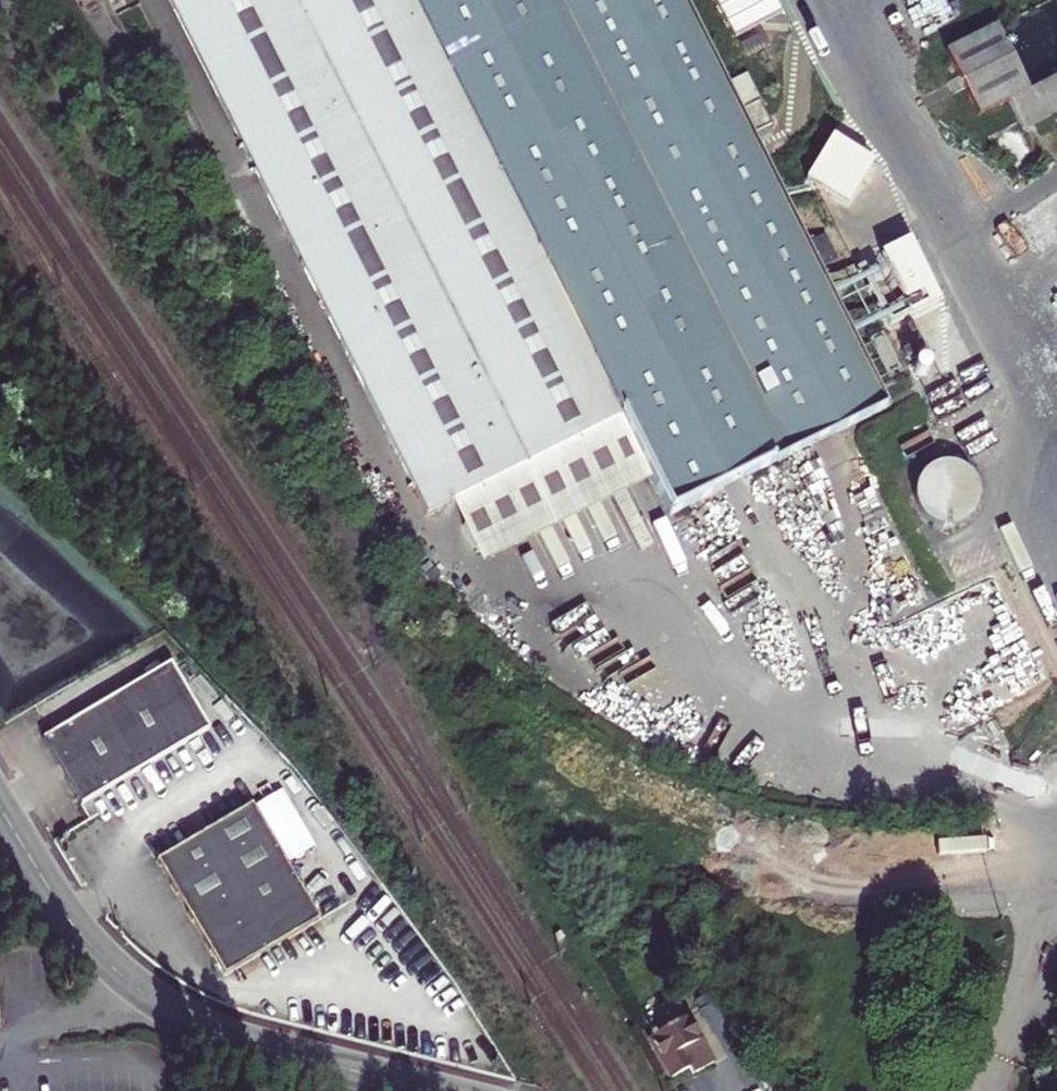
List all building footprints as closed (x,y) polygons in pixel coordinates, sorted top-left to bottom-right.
[(425,516),(454,501),(621,417),(650,478),(669,515),(884,409),(749,136),(772,125),(747,74),(724,85),(681,0),(167,0),(425,516)] [(978,117),(1008,101),(1022,131),(1056,114),(1056,78),(1029,92),(997,27),(946,52),(978,117)] [(650,478),(621,417),(454,501),(484,563),(650,478)] [(947,531),(987,496),(948,451),(908,485),(947,531)] [(81,805),(209,729),(171,663),(42,739),(81,805)] [(225,976),(319,921),(251,806),(157,862),(225,976)] [(710,992),(696,1000),(702,1009),(716,1001),(710,992)] [(711,1025),(725,1017),(716,1001),(702,1009),(711,1025)] [(672,1077),(690,1068),(693,1074),(714,1063),(688,1017),(650,1038),(672,1077)] [(761,1080),(725,1017),(711,1025),(747,1088),(761,1080)]
